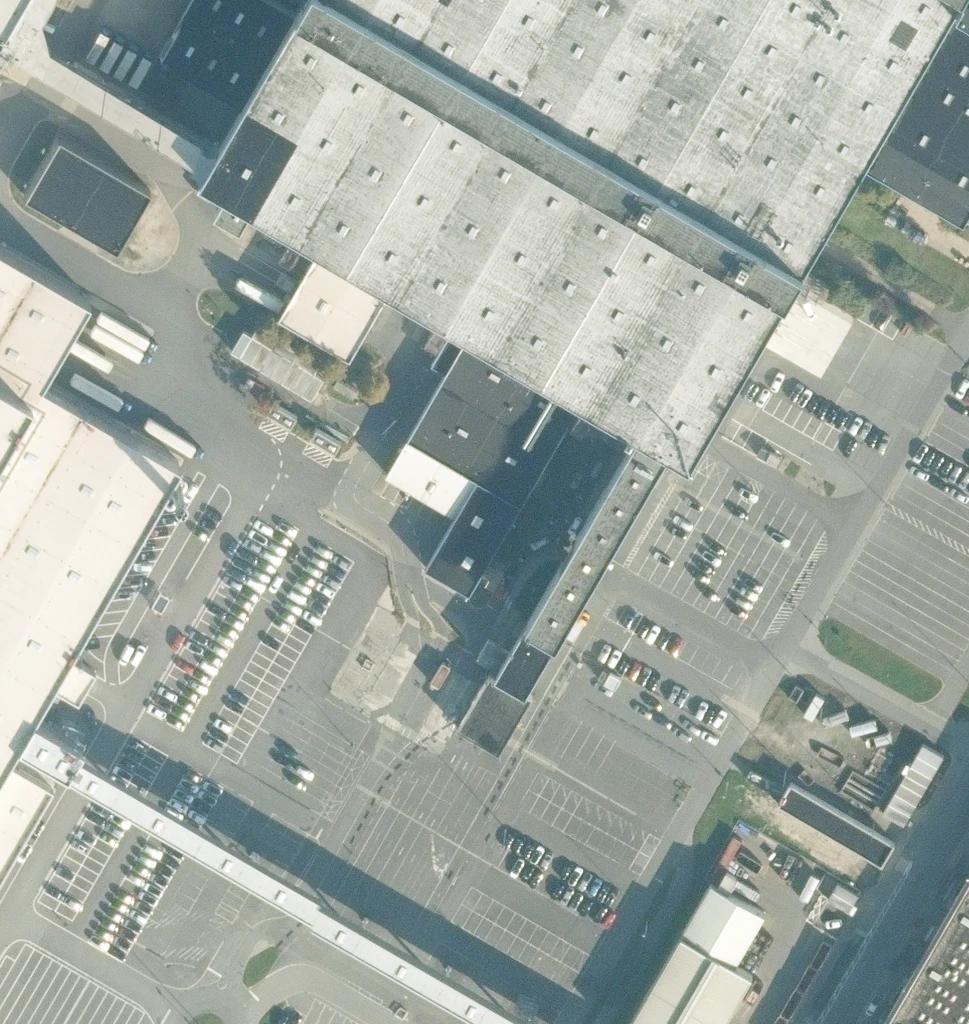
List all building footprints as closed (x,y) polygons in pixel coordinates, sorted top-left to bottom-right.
[(2,19),(13,0),(0,0),(0,22),(2,19)] [(297,10),(279,0),(192,0),(159,55),(242,103),(219,142),(205,166),(233,182),(221,202),(247,216),(258,197),(328,238),(284,314),(354,354),(399,277),(472,319),(449,357),(461,364),(396,476),(466,517),(440,562),(472,581),(586,385),(648,422),(501,674),(469,729),(508,751),(538,699),(531,695),(678,441),(696,451),(872,147),(968,202),(968,0),(303,0),(297,10)] [(205,166),(219,142),(59,51),(2,19),(0,22),(0,48),(45,74),(205,166)] [(119,248),(153,189),(60,135),(26,194),(119,248)] [(54,793),(12,770),(30,740),(42,719),(69,671),(89,637),(184,471),(190,460),(51,379),(98,295),(0,237),(0,886),(54,793)] [(211,504),(180,557),(192,565),(224,512),(211,504)] [(153,604),(141,625),(154,632),(166,611),(153,604)] [(69,671),(91,683),(101,667),(111,648),(89,637),(69,671)] [(42,719),(30,740),(64,760),(530,1023),(575,1023),(42,719)] [(794,782),(780,806),(880,864),(894,841),(794,782)] [(878,1023),(968,1023),(968,869),(878,1023)] [(631,1023),(726,1023),(757,972),(737,961),(766,911),(715,881),(631,1023)]
